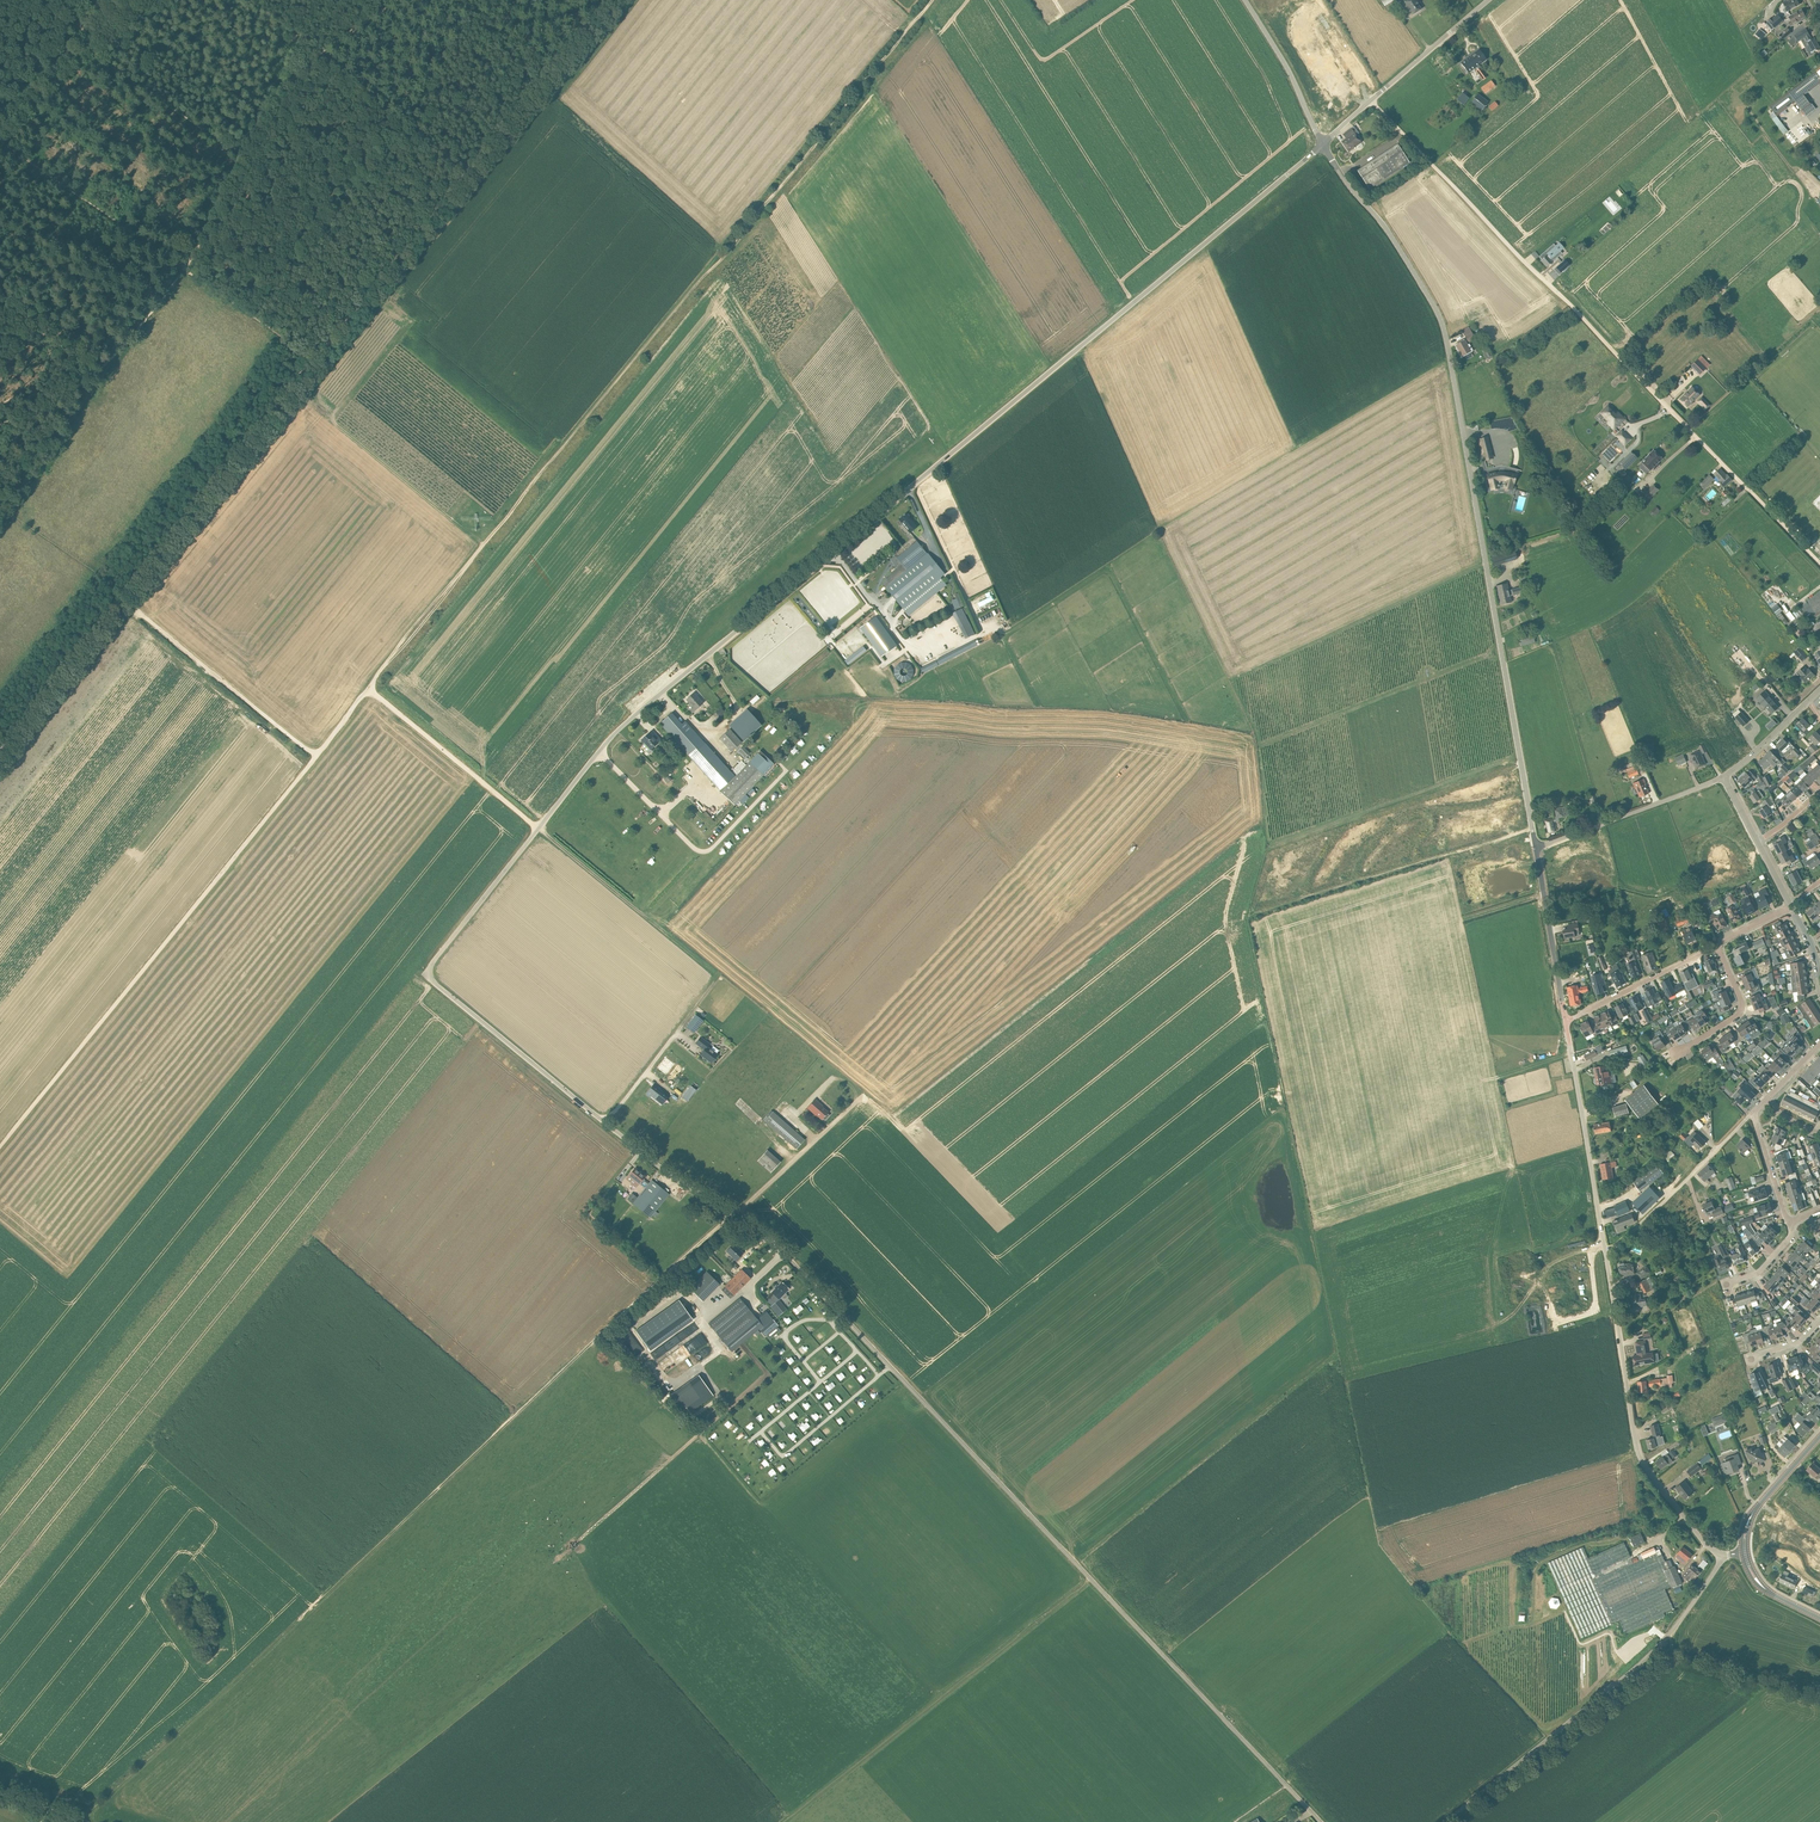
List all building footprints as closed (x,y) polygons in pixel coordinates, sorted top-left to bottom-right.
[(1419,0),(1402,0),(1400,1),(1404,8),(1407,6),(1413,15),(1421,9),(1418,4),(1421,3),(1419,0)] [(1797,0),(1787,0),(1783,2),(1788,11),(1799,5),(1797,0)] [(1798,21),(1800,20),(1806,17),(1802,10),(1789,17),(1792,21),(1789,23),(1791,26),(1799,22),(1798,21)] [(1768,21),(1766,23),(1772,31),(1775,28),(1783,21),(1777,15),(1773,19),(1772,18),(1769,20),(1768,21)] [(1787,28),(1779,35),(1783,40),(1792,33),(1787,28)] [(1813,52),(1819,48),(1814,38),(1812,39),(1806,28),(1794,35),(1795,36),(1788,42),(1792,46),(1797,41),(1798,42),(1805,38),(1807,42),(1803,44),(1810,56),(1814,54),(1813,52)] [(1487,60),(1479,49),(1461,62),(1469,73),(1474,69),(1483,80),(1487,77),(1479,65),(1487,60)] [(1758,57),(1761,60),(1768,54),(1765,50),(1758,57)] [(1797,101),(1806,94),(1819,84),(1819,76),(1816,71),(1769,107),(1777,116),(1796,102),(1797,101)] [(1495,86),(1491,80),(1481,88),(1485,93),(1495,86)] [(1470,98),(1463,93),(1457,100),(1464,105),(1470,98)] [(1489,102),(1478,94),(1471,103),(1481,111),(1489,102)] [(1816,107),(1806,94),(1797,101),(1796,102),(1806,115),(1816,107)] [(1492,111),(1498,106),(1495,102),(1489,107),(1492,111)] [(1348,137),(1341,141),(1349,151),(1356,146),(1358,149),(1360,149),(1362,147),(1362,145),(1360,143),(1362,142),(1356,135),(1358,133),(1354,126),(1352,128),(1350,129),(1345,132),(1348,137)] [(1369,189),(1410,162),(1398,144),(1357,170),(1369,189)] [(1606,225),(1603,229),(1606,232),(1612,226),(1609,223),(1606,226),(1606,225)] [(1554,244),(1539,257),(1542,260),(1541,260),(1541,261),(1547,268),(1553,262),(1562,253),(1561,251),(1556,245),(1554,244)] [(1563,261),(1553,269),(1559,276),(1569,267),(1568,267),(1563,261)] [(1472,332),(1465,336),(1467,339),(1456,346),(1462,356),(1464,355),(1467,360),(1473,356),(1471,351),(1467,343),(1468,342),(1469,343),(1476,339),(1472,332)] [(1701,356),(1691,366),(1700,376),(1710,365),(1701,356)] [(1691,403),(1699,395),(1692,387),(1679,399),(1687,407),(1691,403)] [(1702,397),(1698,401),(1706,410),(1711,405),(1702,397)] [(1608,406),(1602,413),(1609,420),(1608,422),(1614,428),(1623,418),(1617,412),(1616,414),(1608,406)] [(1621,430),(1616,435),(1625,443),(1630,438),(1621,430)] [(1488,437),(1479,440),(1485,461),(1494,458),(1488,437)] [(1654,450),(1649,455),(1651,457),(1649,459),(1656,465),(1658,463),(1662,459),(1654,450)] [(1631,452),(1619,464),(1625,470),(1637,458),(1631,452)] [(1642,463),(1639,466),(1646,474),(1650,470),(1650,471),(1653,468),(1656,465),(1649,459),(1651,457),(1649,455),(1641,462),(1642,463)] [(1726,475),(1720,468),(1714,474),(1720,481),(1719,482),(1724,487),(1732,480),(1727,474),(1726,475)] [(1495,473),(1487,475),(1491,489),(1499,487),(1500,488),(1502,489),(1503,488),(1504,487),(1512,489),(1513,486),(1514,482),(1516,477),(1516,475),(1508,473),(1507,476),(1503,475),(1500,475),(1496,476),(1495,473)] [(1628,475),(1623,480),(1627,484),(1632,479),(1628,475)] [(1714,479),(1710,475),(1703,482),(1701,484),(1705,488),(1707,486),(1714,479)] [(1610,481),(1603,488),(1608,493),(1614,486),(1610,481)] [(1653,484),(1650,488),(1655,493),(1659,490),(1658,489),(1653,484)] [(1644,488),(1641,491),(1645,494),(1649,499),(1651,497),(1647,492),(1646,492),(1647,491),(1644,488)] [(1647,491),(1646,492),(1647,492),(1651,497),(1652,496),(1655,493),(1650,488),(1647,491)] [(1727,495),(1728,494),(1724,491),(1721,493),(1727,499),(1724,502),(1725,505),(1731,500),(1729,497),(1727,495)] [(1656,506),(1650,512),(1653,516),(1660,510),(1656,506)] [(897,521),(897,523),(899,525),(901,525),(903,524),(910,533),(918,527),(910,517),(910,515),(909,514),(907,514),(907,513),(906,514),(899,519),(899,520),(897,521)] [(887,580),(883,584),(886,587),(909,616),(947,585),(941,577),(945,574),(928,553),(915,538),(894,554),(896,556),(892,559),(899,568),(886,578),(887,580)] [(1507,583),(1496,586),(1500,605),(1512,602),(1510,596),(1525,593),(1523,587),(1509,590),(1507,583)] [(1788,625),(1792,630),(1800,625),(1812,615),(1819,609),(1819,591),(1816,594),(1803,604),(1804,605),(1801,607),(1805,612),(1804,612),(1788,625)] [(960,608),(964,606),(959,593),(955,595),(957,598),(952,601),(955,609),(960,607),(960,608)] [(986,609),(984,604),(995,599),(993,594),(975,602),(979,612),(986,609)] [(1778,606),(1773,610),(1777,615),(1780,613),(1782,611),(1778,606)] [(961,608),(953,613),(966,638),(974,633),(965,615),(967,613),(964,607),(962,609),(961,608)] [(1789,610),(1785,613),(1787,614),(1791,620),(1795,617),(1791,613),(1789,610)] [(862,626),(860,628),(882,657),(897,645),(885,629),(876,616),(862,626)] [(1811,628),(1816,633),(1819,629),(1819,620),(1815,624),(1811,628)] [(1532,631),(1518,635),(1521,646),(1535,642),(1532,631)] [(975,640),(937,660),(939,665),(977,645),(975,640)] [(1800,647),(1794,652),(1799,658),(1799,657),(1804,652),(1805,652),(1800,647)] [(936,661),(921,669),(923,673),(938,665),(936,661)] [(912,680),(911,662),(894,663),(894,680),(912,680)] [(1796,680),(1796,681),(1796,682),(1797,683),(1798,683),(1799,683),(1803,680),(1806,683),(1815,675),(1809,669),(1808,669),(1805,665),(1797,673),(1800,676),(1796,680)] [(1756,698),(1766,708),(1773,702),(1778,708),(1772,701),(1773,700),(1765,691),(1756,698)] [(703,703),(694,693),(687,700),(691,705),(688,708),(692,712),(703,703)] [(1772,713),(1778,708),(1773,702),(1766,708),(1766,709),(1767,708),(1772,713)] [(720,718),(726,713),(721,707),(716,712),(720,718)] [(1738,708),(1732,713),(1743,726),(1749,721),(1738,708)] [(760,725),(748,712),(731,728),(743,741),(760,725)] [(685,721),(682,724),(678,720),(678,721),(677,719),(675,718),(676,718),(674,715),(672,713),(660,724),(670,735),(670,734),(720,790),(735,776),(685,721)] [(1803,737),(1808,732),(1806,729),(1810,725),(1803,718),(1796,725),(1801,730),(1798,732),(1800,734),(1798,736),(1800,738),(1802,737),(1803,737)] [(1770,722),(1766,725),(1770,729),(1773,726),(1777,723),(1773,719),(1770,722)] [(662,741),(653,730),(641,740),(644,744),(642,746),(648,753),(662,741)] [(730,730),(720,740),(732,753),(743,744),(730,730)] [(1808,748),(1813,753),(1818,748),(1815,745),(1819,741),(1819,736),(1816,732),(1809,738),(1814,743),(1813,743),(1808,748)] [(1783,739),(1776,745),(1777,746),(1779,749),(1785,754),(1785,755),(1788,753),(1790,750),(1791,751),(1795,755),(1796,755),(1799,752),(1796,748),(1794,746),(1791,743),(1788,740),(1786,742),(1783,740),(1783,739)] [(750,754),(743,747),(739,751),(745,758),(750,754)] [(1706,764),(1699,751),(1690,755),(1696,768),(1706,764)] [(1765,757),(1771,763),(1774,767),(1780,761),(1777,758),(1771,751),(1765,757)] [(754,757),(721,792),(735,805),(772,766),(770,764),(758,753),(754,757)] [(1682,754),(1675,758),(1678,765),(1686,761),(1682,754)] [(1765,769),(1771,763),(1765,757),(1759,762),(1765,769)] [(1792,768),(1786,762),(1780,767),(1786,774),(1792,768)] [(1635,766),(1626,770),(1627,773),(1629,778),(1639,774),(1636,769),(1635,766)] [(1813,769),(1807,774),(1814,781),(1819,776),(1813,769)] [(1797,775),(1795,773),(1793,770),(1787,775),(1792,780),(1797,775)] [(792,781),(797,775),(793,771),(787,777),(792,781)] [(668,783),(672,780),(665,772),(661,775),(668,783)] [(1739,781),(1738,782),(1744,788),(1745,787),(1748,784),(1749,785),(1750,784),(1754,781),(1753,781),(1755,779),(1756,778),(1750,772),(1747,774),(1739,781)] [(1764,779),(1764,780),(1765,781),(1765,782),(1766,783),(1767,786),(1772,783),(1768,774),(1763,777),(1764,779)] [(1808,786),(1814,781),(1807,774),(1802,779),(1802,780),(1808,786)] [(1635,788),(1636,788),(1639,797),(1649,793),(1645,784),(1646,784),(1643,779),(1633,783),(1635,788)] [(1808,786),(1802,780),(1797,785),(1803,792),(1809,787),(1808,786)] [(1778,787),(1775,784),(1768,789),(1771,793),(1778,787)] [(1800,795),(1803,792),(1797,785),(1794,787),(1791,785),(1789,787),(1791,790),(1797,797),(1800,795)] [(1753,794),(1750,796),(1755,803),(1761,799),(1764,797),(1759,790),(1756,792),(1754,789),(1751,791),(1753,794)] [(1791,790),(1785,795),(1792,802),(1797,797),(1791,790)] [(1785,795),(1780,800),(1778,797),(1774,800),(1780,806),(1783,803),(1786,807),(1792,802),(1785,795)] [(1774,807),(1773,805),(1773,804),(1768,798),(1763,802),(1766,806),(1760,811),(1765,818),(1771,813),(1770,810),(1774,807)] [(1553,818),(1545,821),(1547,832),(1556,830),(1554,822),(1559,820),(1558,818),(1564,816),(1562,807),(1553,809),(1556,818),(1553,819),(1553,818)] [(1807,843),(1811,840),(1818,836),(1816,833),(1809,837),(1811,840),(1807,843)] [(1777,855),(1787,850),(1783,844),(1787,842),(1784,836),(1777,840),(1778,843),(1774,846),(1778,854),(1777,855)] [(1819,839),(1818,836),(1811,840),(1816,847),(1819,844),(1818,841),(1819,839)] [(1811,850),(1816,847),(1811,840),(1807,843),(1811,850)] [(1787,850),(1777,855),(1782,864),(1787,861),(1788,864),(1795,861),(1793,855),(1789,857),(1786,851),(1787,850)] [(1812,869),(1819,863),(1819,860),(1816,855),(1815,853),(1813,853),(1806,858),(1806,857),(1802,860),(1806,866),(1809,865),(1812,869)] [(1791,867),(1792,868),(1791,868),(1794,872),(1788,875),(1787,876),(1793,886),(1802,881),(1797,871),(1800,869),(1799,868),(1797,864),(1791,867)] [(1747,896),(1751,893),(1748,886),(1743,888),(1747,896)] [(1765,897),(1769,895),(1766,889),(1754,894),(1761,909),(1769,905),(1765,897)] [(1731,904),(1737,901),(1733,894),(1727,897),(1731,904)] [(1747,903),(1742,905),(1747,915),(1756,911),(1749,898),(1745,900),(1747,903)] [(1741,918),(1734,904),(1726,908),(1733,922),(1741,918)] [(1813,920),(1819,915),(1812,907),(1807,913),(1813,920)] [(1661,910),(1664,917),(1653,921),(1656,929),(1658,935),(1670,930),(1668,925),(1665,917),(1669,915),(1666,908),(1661,910)] [(1715,914),(1709,917),(1712,924),(1716,923),(1719,929),(1727,925),(1722,914),(1719,909),(1714,912),(1715,914)] [(1687,917),(1676,921),(1678,926),(1689,922),(1687,917)] [(1780,933),(1789,928),(1786,922),(1782,925),(1780,921),(1773,925),(1775,928),(1773,929),(1777,935),(1780,933)] [(1563,938),(1575,936),(1575,932),(1579,932),(1578,923),(1570,924),(1571,929),(1562,930),(1563,938)] [(1684,935),(1687,943),(1696,939),(1692,931),(1691,932),(1689,927),(1682,931),(1684,935)] [(1778,938),(1775,940),(1776,942),(1777,942),(1779,940),(1780,940),(1783,939),(1792,934),(1789,928),(1780,933),(1781,936),(1778,938)] [(1784,941),(1785,945),(1795,940),(1792,934),(1783,939),(1780,940),(1781,943),(1784,941)] [(1753,943),(1756,949),(1765,944),(1762,938),(1753,943)] [(1784,949),(1785,952),(1798,946),(1795,940),(1785,945),(1787,948),(1784,949)] [(1734,954),(1735,956),(1736,957),(1734,958),(1738,967),(1744,964),(1741,955),(1741,952),(1750,948),(1747,942),(1738,946),(1739,948),(1735,949),(1734,954)] [(1801,952),(1798,946),(1785,952),(1788,958),(1791,956),(1801,952)] [(1642,958),(1648,973),(1658,969),(1652,952),(1642,955),(1639,948),(1635,950),(1638,959),(1642,958)] [(1638,959),(1634,950),(1628,952),(1632,961),(1638,959)] [(1598,955),(1598,957),(1603,970),(1607,969),(1602,956),(1601,956),(1601,954),(1598,955)] [(1794,963),(1790,963),(1791,970),(1805,968),(1804,961),(1803,961),(1802,957),(1796,959),(1796,962),(1794,963)] [(1715,962),(1713,958),(1704,961),(1709,972),(1717,969),(1714,963),(1715,962)] [(1628,965),(1632,978),(1640,975),(1635,962),(1628,965)] [(1609,971),(1610,974),(1617,987),(1626,983),(1617,964),(1613,966),(1614,968),(1609,971)] [(1744,984),(1754,980),(1752,976),(1755,974),(1752,968),(1744,972),(1746,976),(1742,977),(1744,984)] [(1805,968),(1791,970),(1792,976),(1800,975),(1806,974),(1805,968)] [(1687,970),(1680,973),(1684,982),(1688,990),(1692,988),(1690,983),(1696,980),(1693,974),(1690,975),(1687,970)] [(1604,992),(1602,985),(1605,984),(1603,978),(1604,978),(1602,973),(1591,976),(1596,994),(1604,992)] [(1806,974),(1800,975),(1792,976),(1791,976),(1792,983),(1800,981),(1807,980),(1806,974)] [(1668,979),(1661,982),(1669,998),(1676,994),(1677,997),(1682,995),(1683,996),(1687,994),(1685,990),(1684,990),(1683,986),(1682,983),(1681,983),(1673,988),(1668,979)] [(1712,980),(1704,984),(1705,985),(1704,985),(1704,989),(1707,988),(1714,984),(1712,980)] [(1753,992),(1761,989),(1758,982),(1755,983),(1754,980),(1744,984),(1747,990),(1751,989),(1753,992)] [(1807,980),(1800,981),(1792,983),(1793,989),(1800,988),(1808,987),(1807,980)] [(1578,985),(1568,987),(1571,1006),(1581,1004),(1579,993),(1588,992),(1587,986),(1578,988),(1578,985)] [(1800,988),(1793,989),(1793,993),(1793,992),(1798,992),(1799,995),(1804,994),(1809,993),(1808,987),(1800,988)] [(1648,997),(1644,999),(1648,1006),(1652,1005),(1662,1000),(1658,992),(1655,994),(1652,989),(1645,992),(1648,997)] [(1721,989),(1712,992),(1715,998),(1717,997),(1719,1001),(1728,997),(1726,991),(1723,992),(1722,992),(1721,989)] [(1753,1004),(1762,1000),(1760,996),(1763,994),(1761,989),(1753,992),(1754,995),(1750,997),(1753,1004)] [(1632,1005),(1629,1006),(1633,1015),(1635,1019),(1637,1022),(1639,1021),(1637,1018),(1639,1017),(1636,1011),(1643,1008),(1637,996),(1636,997),(1636,995),(1632,997),(1633,998),(1630,1000),(1632,1005)] [(1774,996),(1769,999),(1773,1009),(1778,1006),(1774,996)] [(1719,1001),(1721,1004),(1717,1006),(1720,1012),(1730,1008),(1728,1005),(1731,1004),(1728,997),(1719,1001)] [(1810,998),(1797,1006),(1801,1012),(1813,1004),(1810,998)] [(1762,1000),(1753,1004),(1755,1010),(1759,1009),(1760,1012),(1769,1008),(1765,999),(1762,1000)] [(1628,1014),(1626,1011),(1628,1010),(1626,1007),(1625,1008),(1623,1003),(1615,1007),(1620,1018),(1628,1014)] [(1813,1004),(1801,1012),(1805,1017),(1817,1009),(1813,1004)] [(1652,1020),(1647,1008),(1642,1011),(1647,1022),(1652,1020)] [(1805,1017),(1808,1023),(1819,1015),(1819,1014),(1817,1009),(1805,1017)] [(1698,1016),(1695,1018),(1700,1027),(1706,1023),(1704,1020),(1708,1018),(1704,1012),(1702,1010),(1697,1013),(1699,1016),(1698,1016)] [(1601,1014),(1607,1026),(1610,1025),(1611,1026),(1619,1022),(1616,1015),(1612,1018),(1609,1011),(1601,1014)] [(695,1014),(685,1027),(694,1033),(703,1021),(695,1014)] [(1607,1026),(1601,1014),(1594,1018),(1598,1025),(1594,1027),(1597,1034),(1605,1030),(1604,1028),(1607,1026)] [(1635,1019),(1633,1015),(1628,1018),(1632,1025),(1637,1022),(1635,1019)] [(1693,1015),(1684,1021),(1685,1022),(1688,1027),(1689,1029),(1693,1027),(1694,1030),(1700,1027),(1695,1018),(1693,1015)] [(1808,1023),(1812,1028),(1819,1023),(1819,1015),(1808,1023)] [(1675,1026),(1676,1027),(1681,1036),(1682,1037),(1686,1035),(1685,1033),(1687,1032),(1685,1029),(1688,1027),(1685,1022),(1684,1021),(1683,1019),(1677,1023),(1678,1024),(1675,1026)] [(1583,1026),(1581,1027),(1585,1037),(1594,1033),(1595,1035),(1597,1034),(1594,1027),(1591,1028),(1588,1021),(1582,1024),(1583,1026)] [(1749,1021),(1743,1024),(1748,1033),(1750,1036),(1759,1030),(1754,1022),(1751,1024),(1750,1023),(1749,1021)] [(1670,1039),(1673,1037),(1675,1040),(1681,1036),(1676,1027),(1675,1026),(1673,1023),(1667,1027),(1668,1029),(1665,1031),(1670,1039)] [(1736,1033),(1741,1041),(1746,1037),(1745,1035),(1748,1033),(1743,1024),(1737,1028),(1739,1031),(1736,1033)] [(1663,1043),(1667,1041),(1660,1030),(1655,1033),(1657,1037),(1652,1041),(1654,1044),(1653,1045),(1653,1047),(1653,1048),(1654,1050),(1656,1050),(1657,1049),(1658,1051),(1665,1046),(1663,1043)] [(1741,1041),(1736,1033),(1732,1035),(1731,1032),(1725,1036),(1730,1044),(1734,1042),(1735,1045),(1741,1041)] [(1792,1041),(1789,1044),(1796,1051),(1801,1046),(1798,1044),(1801,1041),(1794,1034),(1789,1039),(1792,1041)] [(1730,1044),(1725,1036),(1719,1040),(1720,1042),(1717,1044),(1722,1053),(1729,1049),(1727,1046),(1730,1044)] [(695,1044),(704,1050),(700,1055),(711,1063),(717,1054),(707,1046),(709,1043),(700,1037),(695,1044)] [(1780,1050),(1780,1051),(1787,1057),(1786,1056),(1789,1054),(1791,1056),(1796,1051),(1789,1044),(1786,1042),(1783,1045),(1784,1046),(1780,1050)] [(1594,1049),(1595,1050),(1584,1056),(1587,1061),(1605,1050),(1602,1044),(1594,1049)] [(1626,1045),(1615,1048),(1617,1055),(1623,1053),(1628,1051),(1626,1045)] [(1702,1050),(1703,1052),(1702,1052),(1701,1054),(1702,1055),(1702,1056),(1703,1057),(1704,1057),(1705,1057),(1708,1060),(1713,1057),(1718,1064),(1723,1060),(1714,1046),(1711,1048),(1709,1046),(1702,1050)] [(1758,1046),(1752,1052),(1755,1056),(1762,1049),(1758,1046)] [(1784,1060),(1787,1057),(1780,1051),(1779,1050),(1774,1055),(1777,1057),(1774,1060),(1782,1068),(1787,1062),(1784,1060)] [(1745,1057),(1743,1059),(1747,1062),(1749,1060),(1753,1056),(1750,1053),(1745,1057)] [(1643,1055),(1638,1058),(1644,1067),(1649,1064),(1643,1055)] [(666,1057),(658,1067),(666,1074),(674,1063),(666,1057)] [(1777,1073),(1782,1068),(1774,1060),(1771,1063),(1770,1061),(1765,1066),(1764,1065),(1771,1072),(1772,1073),(1774,1070),(1777,1073)] [(1607,1065),(1594,1067),(1597,1085),(1611,1082),(1609,1070),(1608,1071),(1607,1065)] [(1768,1075),(1771,1072),(1764,1065),(1759,1070),(1762,1072),(1759,1075),(1766,1082),(1771,1077),(1768,1075)] [(1808,1070),(1818,1079),(1819,1077),(1819,1071),(1813,1065),(1808,1070)] [(1803,1076),(1812,1085),(1817,1079),(1818,1079),(1808,1070),(1803,1076)] [(1736,1072),(1731,1076),(1736,1080),(1740,1076),(1736,1072)] [(1761,1087),(1766,1082),(1759,1075),(1756,1078),(1754,1076),(1749,1081),(1756,1088),(1759,1085),(1761,1087)] [(1745,1080),(1740,1086),(1742,1087),(1741,1088),(1742,1088),(1739,1092),(1741,1094),(1736,1099),(1741,1104),(1745,1100),(1748,1103),(1752,1098),(1752,1097),(1754,1094),(1748,1089),(1751,1086),(1745,1080)] [(1640,1118),(1659,1103),(1644,1085),(1625,1099),(1640,1118)] [(652,1096),(660,1102),(665,1095),(661,1092),(662,1091),(658,1088),(657,1089),(653,1086),(647,1094),(651,1097),(652,1096)] [(1789,1090),(1782,1103),(1786,1106),(1787,1104),(1789,1106),(1795,1093),(1789,1090)] [(1789,1106),(1789,1107),(1793,1109),(1793,1108),(1796,1109),(1802,1097),(1795,1093),(1789,1106)] [(1796,1109),(1795,1110),(1799,1112),(1800,1111),(1802,1112),(1808,1100),(1802,1097),(1796,1109)] [(815,1115),(816,1114),(822,1119),(823,1118),(825,1120),(830,1115),(827,1113),(828,1112),(822,1106),(823,1106),(814,1099),(807,1107),(815,1115)] [(1802,1112),(1802,1113),(1806,1115),(1806,1114),(1809,1116),(1815,1103),(1808,1100),(1802,1112)] [(1626,1103),(1613,1107),(1615,1117),(1629,1113),(1626,1103)] [(1808,1117),(1812,1119),(1813,1118),(1815,1119),(1818,1112),(1819,1113),(1819,1106),(1815,1103),(1809,1116),(1808,1117)] [(1594,1125),(1595,1134),(1611,1131),(1610,1122),(1594,1125)] [(789,1125),(780,1135),(796,1149),(805,1139),(795,1131),(789,1125)] [(1775,1134),(1784,1138),(1788,1131),(1776,1126),(1774,1130),(1776,1131),(1775,1134)] [(1688,1137),(1691,1140),(1690,1140),(1699,1149),(1706,1142),(1698,1133),(1697,1134),(1694,1131),(1688,1137)] [(1684,1140),(1687,1136),(1683,1132),(1679,1136),(1684,1140)] [(1781,1145),(1784,1138),(1775,1134),(1772,1141),(1777,1143),(1775,1147),(1776,1150),(1782,1148),(1781,1145)] [(1736,1146),(1744,1153),(1750,1146),(1743,1139),(1736,1146)] [(1811,1153),(1819,1150),(1819,1147),(1818,1142),(1808,1146),(1811,1153)] [(1776,1155),(1778,1163),(1789,1159),(1787,1152),(1789,1151),(1788,1148),(1780,1150),(1782,1154),(1776,1155)] [(757,1161),(771,1173),(780,1161),(767,1150),(757,1161)] [(1811,1153),(1813,1160),(1819,1158),(1819,1150),(1811,1153)] [(1614,1177),(1612,1167),(1617,1166),(1616,1161),(1611,1162),(1610,1158),(1605,1159),(1606,1163),(1600,1164),(1603,1179),(1614,1177)] [(1778,1163),(1781,1169),(1791,1166),(1789,1159),(1778,1163)] [(1636,1165),(1634,1160),(1626,1163),(1628,1168),(1627,1168),(1628,1173),(1637,1170),(1635,1166),(1636,1165)] [(1633,1181),(1640,1191),(1664,1173),(1657,1164),(1633,1181)] [(1710,1182),(1707,1179),(1715,1172),(1708,1164),(1698,1174),(1704,1181),(1705,1181),(1708,1183),(1710,1182)] [(1781,1169),(1783,1176),(1788,1175),(1789,1178),(1797,1176),(1795,1172),(1793,1173),(1791,1166),(1781,1169)] [(639,1183),(645,1176),(635,1168),(626,1179),(631,1183),(634,1179),(639,1183)] [(1736,1188),(1732,1177),(1731,1177),(1731,1175),(1727,1176),(1728,1178),(1725,1179),(1730,1190),(1736,1188)] [(1790,1182),(1785,1183),(1787,1190),(1798,1187),(1796,1180),(1798,1179),(1797,1176),(1789,1178),(1790,1182)] [(632,1193),(627,1199),(633,1204),(650,1217),(652,1214),(655,1211),(657,1208),(666,1198),(668,1195),(669,1194),(651,1180),(640,1194),(637,1197),(632,1193)] [(1798,1187),(1787,1190),(1790,1197),(1800,1194),(1803,1193),(1801,1186),(1800,1186),(1798,1187)] [(1650,1187),(1632,1203),(1643,1215),(1661,1198),(1650,1187)] [(1754,1196),(1755,1201),(1768,1197),(1765,1188),(1760,1190),(1760,1189),(1749,1192),(1750,1198),(1754,1196)] [(1802,1201),(1800,1194),(1790,1197),(1792,1204),(1802,1201)] [(1800,1201),(1792,1204),(1794,1211),(1800,1209),(1804,1208),(1804,1207),(1807,1206),(1805,1200),(1802,1201),(1800,1201)] [(1626,1201),(1614,1206),(1615,1207),(1616,1211),(1618,1215),(1618,1216),(1630,1211),(1630,1212),(1631,1211),(1626,1201)] [(1712,1202),(1703,1205),(1706,1212),(1708,1211),(1710,1215),(1713,1213),(1715,1217),(1724,1213),(1721,1207),(1714,1209),(1712,1202)] [(1723,1207),(1726,1213),(1735,1209),(1731,1203),(1723,1207)] [(1768,1214),(1768,1213),(1773,1211),(1770,1203),(1757,1207),(1759,1212),(1755,1213),(1756,1218),(1768,1214)] [(1632,1213),(1613,1221),(1616,1228),(1617,1228),(1624,1226),(1635,1221),(1632,1213)] [(1765,1231),(1773,1239),(1778,1233),(1776,1231),(1773,1221),(1775,1220),(1774,1216),(1763,1219),(1764,1223),(1768,1222),(1769,1226),(1765,1231)] [(1752,1217),(1740,1220),(1742,1226),(1744,1225),(1749,1224),(1750,1223),(1754,1222),(1752,1217)] [(1747,1227),(1743,1230),(1748,1237),(1747,1237),(1750,1241),(1745,1244),(1753,1255),(1760,1250),(1758,1247),(1753,1241),(1757,1239),(1753,1235),(1752,1233),(1748,1229),(1747,1227)] [(1756,1233),(1753,1235),(1757,1239),(1760,1236),(1765,1241),(1768,1244),(1773,1239),(1765,1231),(1761,1234),(1758,1230),(1756,1233)] [(1585,1243),(1584,1240),(1567,1245),(1568,1248),(1585,1243)] [(1808,1252),(1810,1250),(1812,1252),(1814,1249),(1817,1252),(1819,1249),(1819,1248),(1815,1243),(1812,1247),(1804,1241),(1800,1246),(1808,1252)] [(726,1251),(736,1260),(743,1252),(734,1243),(726,1251)] [(1745,1260),(1743,1256),(1746,1254),(1742,1246),(1736,1249),(1738,1252),(1731,1256),(1735,1265),(1745,1260)] [(1805,1255),(1808,1252),(1800,1246),(1795,1251),(1805,1259),(1807,1256),(1805,1255)] [(1723,1258),(1729,1255),(1725,1247),(1720,1250),(1723,1258)] [(1803,1262),(1805,1259),(1795,1251),(1791,1256),(1799,1263),(1801,1260),(1803,1262)] [(1721,1271),(1730,1267),(1725,1258),(1721,1260),(1719,1256),(1715,1258),(1721,1271)] [(1799,1263),(1791,1256),(1786,1261),(1789,1263),(1787,1265),(1796,1273),(1800,1268),(1798,1267),(1796,1265),(1799,1263)] [(1620,1275),(1626,1274),(1626,1276),(1635,1274),(1634,1268),(1632,1268),(1631,1263),(1625,1264),(1626,1265),(1619,1267),(1620,1275)] [(1647,1266),(1637,1273),(1642,1279),(1651,1271),(1647,1266)] [(1782,1266),(1778,1271),(1785,1278),(1788,1275),(1791,1277),(1794,1274),(1791,1271),(1789,1272),(1782,1266)] [(726,1285),(722,1289),(725,1293),(729,1289),(734,1294),(750,1278),(741,1269),(725,1285),(726,1285)] [(1778,1271),(1773,1276),(1783,1285),(1785,1282),(1783,1281),(1785,1278),(1778,1271)] [(1773,1276),(1769,1281),(1776,1288),(1779,1285),(1780,1287),(1783,1285),(1773,1276)] [(1639,1282),(1644,1293),(1655,1288),(1649,1277),(1639,1282)] [(706,1278),(689,1295),(702,1307),(719,1290),(706,1278)] [(1774,1290),(1776,1288),(1769,1281),(1764,1286),(1774,1295),(1776,1292),(1774,1290)] [(781,1282),(772,1292),(779,1299),(781,1297),(782,1298),(783,1298),(785,1298),(786,1298),(787,1297),(787,1296),(787,1294),(786,1294),(785,1292),(788,1289),(781,1282)] [(1754,1289),(1748,1291),(1751,1302),(1757,1301),(1757,1299),(1761,1298),(1759,1292),(1755,1293),(1754,1289)] [(1810,1291),(1813,1294),(1815,1296),(1819,1300),(1819,1299),(1819,1292),(1816,1289),(1814,1291),(1812,1289),(1810,1291)] [(1745,1304),(1751,1302),(1748,1291),(1742,1293),(1745,1304)] [(1742,1293),(1735,1295),(1736,1298),(1732,1299),(1735,1308),(1739,1306),(1745,1304),(1742,1293)] [(1624,1296),(1625,1304),(1633,1303),(1634,1308),(1647,1306),(1646,1298),(1641,1299),(1640,1294),(1636,1294),(1624,1296)] [(1819,1306),(1819,1300),(1813,1294),(1813,1295),(1812,1294),(1810,1297),(1813,1299),(1811,1301),(1818,1308),(1819,1306)] [(1797,1305),(1800,1302),(1801,1301),(1794,1295),(1790,1299),(1797,1305)] [(739,1298),(709,1323),(722,1339),(731,1350),(738,1344),(742,1342),(759,1328),(762,1324),(756,1318),(739,1298)] [(1778,1305),(1779,1304),(1775,1298),(1770,1301),(1774,1307),(1776,1310),(1780,1307),(1778,1305)] [(1818,1308),(1811,1301),(1807,1298),(1802,1304),(1805,1307),(1806,1306),(1814,1313),(1818,1308)] [(679,1300),(636,1331),(650,1350),(693,1319),(679,1300)] [(771,1307),(779,1316),(787,1310),(779,1300),(771,1307)] [(1795,1310),(1793,1313),(1795,1315),(1794,1317),(1802,1324),(1806,1320),(1802,1317),(1805,1313),(1795,1305),(1793,1308),(1795,1310)] [(778,1326),(779,1325),(777,1324),(766,1310),(756,1318),(762,1324),(759,1328),(760,1329),(765,1334),(766,1336),(767,1335),(778,1326)] [(1784,1322),(1787,1326),(1790,1330),(1793,1326),(1797,1330),(1802,1324),(1794,1317),(1791,1315),(1787,1319),(1784,1322)] [(1776,1323),(1773,1324),(1778,1337),(1784,1335),(1783,1332),(1790,1330),(1787,1326),(1784,1322),(1782,1320),(1776,1322),(1776,1323)] [(1756,1328),(1753,1329),(1755,1334),(1758,1343),(1763,1341),(1762,1336),(1766,1335),(1764,1328),(1762,1328),(1761,1324),(1755,1326),(1756,1328)] [(1773,1324),(1763,1327),(1764,1328),(1766,1335),(1770,1334),(1771,1339),(1778,1337),(1773,1324)] [(1750,1332),(1744,1334),(1747,1344),(1750,1343),(1751,1345),(1758,1343),(1755,1334),(1753,1329),(1749,1330),(1750,1332)] [(655,1358),(681,1339),(677,1334),(651,1353),(655,1358)] [(664,1372),(708,1344),(702,1334),(657,1362),(664,1372)] [(1635,1365),(1654,1362),(1653,1352),(1647,1353),(1645,1340),(1635,1342),(1638,1355),(1633,1356),(1635,1365)] [(1809,1355),(1818,1362),(1819,1360),(1819,1352),(1814,1346),(1809,1351),(1811,1352),(1809,1355)] [(836,1363),(841,1359),(837,1355),(832,1359),(836,1363)] [(1801,1355),(1794,1357),(1798,1368),(1799,1372),(1803,1371),(1806,1375),(1813,1368),(1810,1366),(1808,1367),(1806,1363),(1805,1364),(1804,1360),(1803,1360),(1801,1355)] [(1794,1357),(1788,1359),(1789,1364),(1788,1364),(1790,1372),(1794,1371),(1795,1375),(1799,1373),(1799,1372),(1798,1368),(1794,1357)] [(814,1359),(808,1363),(813,1368),(818,1364),(814,1359)] [(1772,1377),(1767,1379),(1769,1383),(1779,1380),(1778,1376),(1782,1375),(1778,1362),(1769,1365),(1772,1377)] [(1810,1366),(1813,1368),(1819,1374),(1819,1373),(1819,1368),(1813,1362),(1810,1366)] [(851,1372),(855,1368),(851,1364),(847,1367),(851,1372)] [(821,1375),(826,1372),(822,1367),(817,1370),(821,1375)] [(1754,1372),(1756,1376),(1761,1389),(1767,1387),(1759,1371),(1755,1373),(1755,1372),(1754,1372)] [(1755,1391),(1761,1389),(1756,1376),(1754,1372),(1750,1374),(1755,1391)] [(841,1373),(835,1377),(840,1382),(845,1378),(841,1373)] [(689,1381),(670,1395),(674,1401),(681,1411),(683,1410),(686,1407),(689,1411),(713,1394),(699,1374),(689,1381)] [(1788,1392),(1794,1389),(1789,1380),(1787,1377),(1782,1380),(1788,1392)] [(1794,1377),(1789,1380),(1794,1389),(1799,1386),(1794,1377)] [(1638,1381),(1639,1392),(1648,1391),(1646,1380),(1638,1381)] [(838,1403),(843,1399),(839,1394),(835,1398),(838,1403)] [(1812,1398),(1808,1395),(1801,1402),(1805,1405),(1812,1398)] [(828,1410),(835,1405),(831,1400),(824,1405),(828,1410)] [(1809,1423),(1812,1420),(1815,1423),(1819,1418),(1819,1409),(1818,1406),(1815,1410),(1812,1407),(1802,1416),(1806,1419),(1805,1419),(1809,1423)] [(849,1417),(854,1413),(850,1408),(845,1412),(849,1417)] [(756,1417),(761,1422),(766,1417),(762,1412),(756,1417)] [(789,1416),(793,1421),(798,1417),(794,1412),(789,1416)] [(1802,1416),(1800,1414),(1799,1413),(1794,1418),(1798,1422),(1794,1426),(1797,1429),(1804,1435),(1810,1428),(1803,1422),(1805,1419),(1806,1419),(1802,1416)] [(802,1433),(808,1428),(803,1422),(797,1426),(802,1433)] [(1772,1424),(1771,1424),(1775,1431),(1779,1429),(1775,1422),(1772,1424)] [(1658,1423),(1650,1425),(1651,1429),(1653,1437),(1654,1436),(1659,1435),(1660,1435),(1661,1434),(1658,1423)] [(1771,1424),(1767,1426),(1771,1434),(1775,1431),(1771,1424)] [(827,1428),(822,1431),(826,1436),(831,1433),(827,1428)] [(1655,1438),(1647,1440),(1649,1449),(1656,1447),(1656,1446),(1656,1445),(1658,1445),(1659,1446),(1665,1444),(1663,1437),(1660,1437),(1660,1435),(1659,1435),(1654,1436),(1655,1438)] [(809,1442),(812,1446),(819,1440),(816,1436),(809,1442)] [(1784,1436),(1780,1441),(1790,1451),(1795,1445),(1788,1438),(1788,1439),(1784,1436)] [(1790,1451),(1780,1441),(1775,1447),(1778,1450),(1785,1457),(1790,1451)] [(1759,1460),(1760,1463),(1766,1461),(1763,1454),(1761,1454),(1760,1449),(1753,1451),(1753,1449),(1747,1451),(1749,1459),(1751,1458),(1753,1463),(1759,1460)] [(1656,1462),(1661,1469),(1668,1464),(1669,1465),(1673,1461),(1667,1454),(1663,1457),(1656,1462)] [(793,1455),(788,1459),(792,1463),(797,1459),(793,1455)] [(1742,1463),(1739,1455),(1726,1459),(1727,1462),(1722,1464),(1726,1475),(1732,1473),(1732,1474),(1736,1473),(1736,1472),(1740,1470),(1738,1465),(1742,1463)] [(1697,1463),(1687,1470),(1692,1476),(1702,1468),(1701,1468),(1703,1466),(1702,1464),(1699,1461),(1697,1463)] [(1813,1463),(1807,1470),(1815,1477),(1815,1476),(1818,1479),(1819,1476),(1819,1469),(1813,1463)] [(1690,1496),(1693,1493),(1685,1481),(1676,1488),(1679,1493),(1680,1492),(1685,1499),(1688,1496),(1689,1497),(1690,1496)] [(1641,1533),(1630,1538),(1634,1547),(1645,1542),(1641,1533)] [(1583,1547),(1548,1562),(1581,1637),(1613,1623),(1619,1620),(1625,1634),(1665,1616),(1663,1613),(1673,1608),(1665,1589),(1671,1586),(1672,1588),(1673,1587),(1676,1594),(1682,1591),(1680,1586),(1682,1585),(1681,1584),(1682,1583),(1675,1566),(1673,1566),(1669,1568),(1666,1561),(1665,1561),(1662,1554),(1659,1549),(1655,1551),(1654,1547),(1640,1553),(1640,1554),(1637,1555),(1639,1561),(1633,1563),(1622,1541),(1587,1556),(1583,1547)] [(1692,1554),(1691,1553),(1682,1546),(1677,1553),(1675,1556),(1684,1563),(1686,1560),(1686,1561),(1692,1554)] [(1690,1577),(1693,1580),(1700,1572),(1691,1564),(1681,1576),(1687,1580),(1690,1577)] [(1784,1570),(1783,1574),(1782,1573),(1778,1581),(1794,1588),(1798,1581),(1788,1576),(1789,1572),(1784,1570)] [(1813,1590),(1805,1586),(1802,1592),(1811,1596),(1814,1597),(1816,1592),(1813,1591),(1813,1590)]
